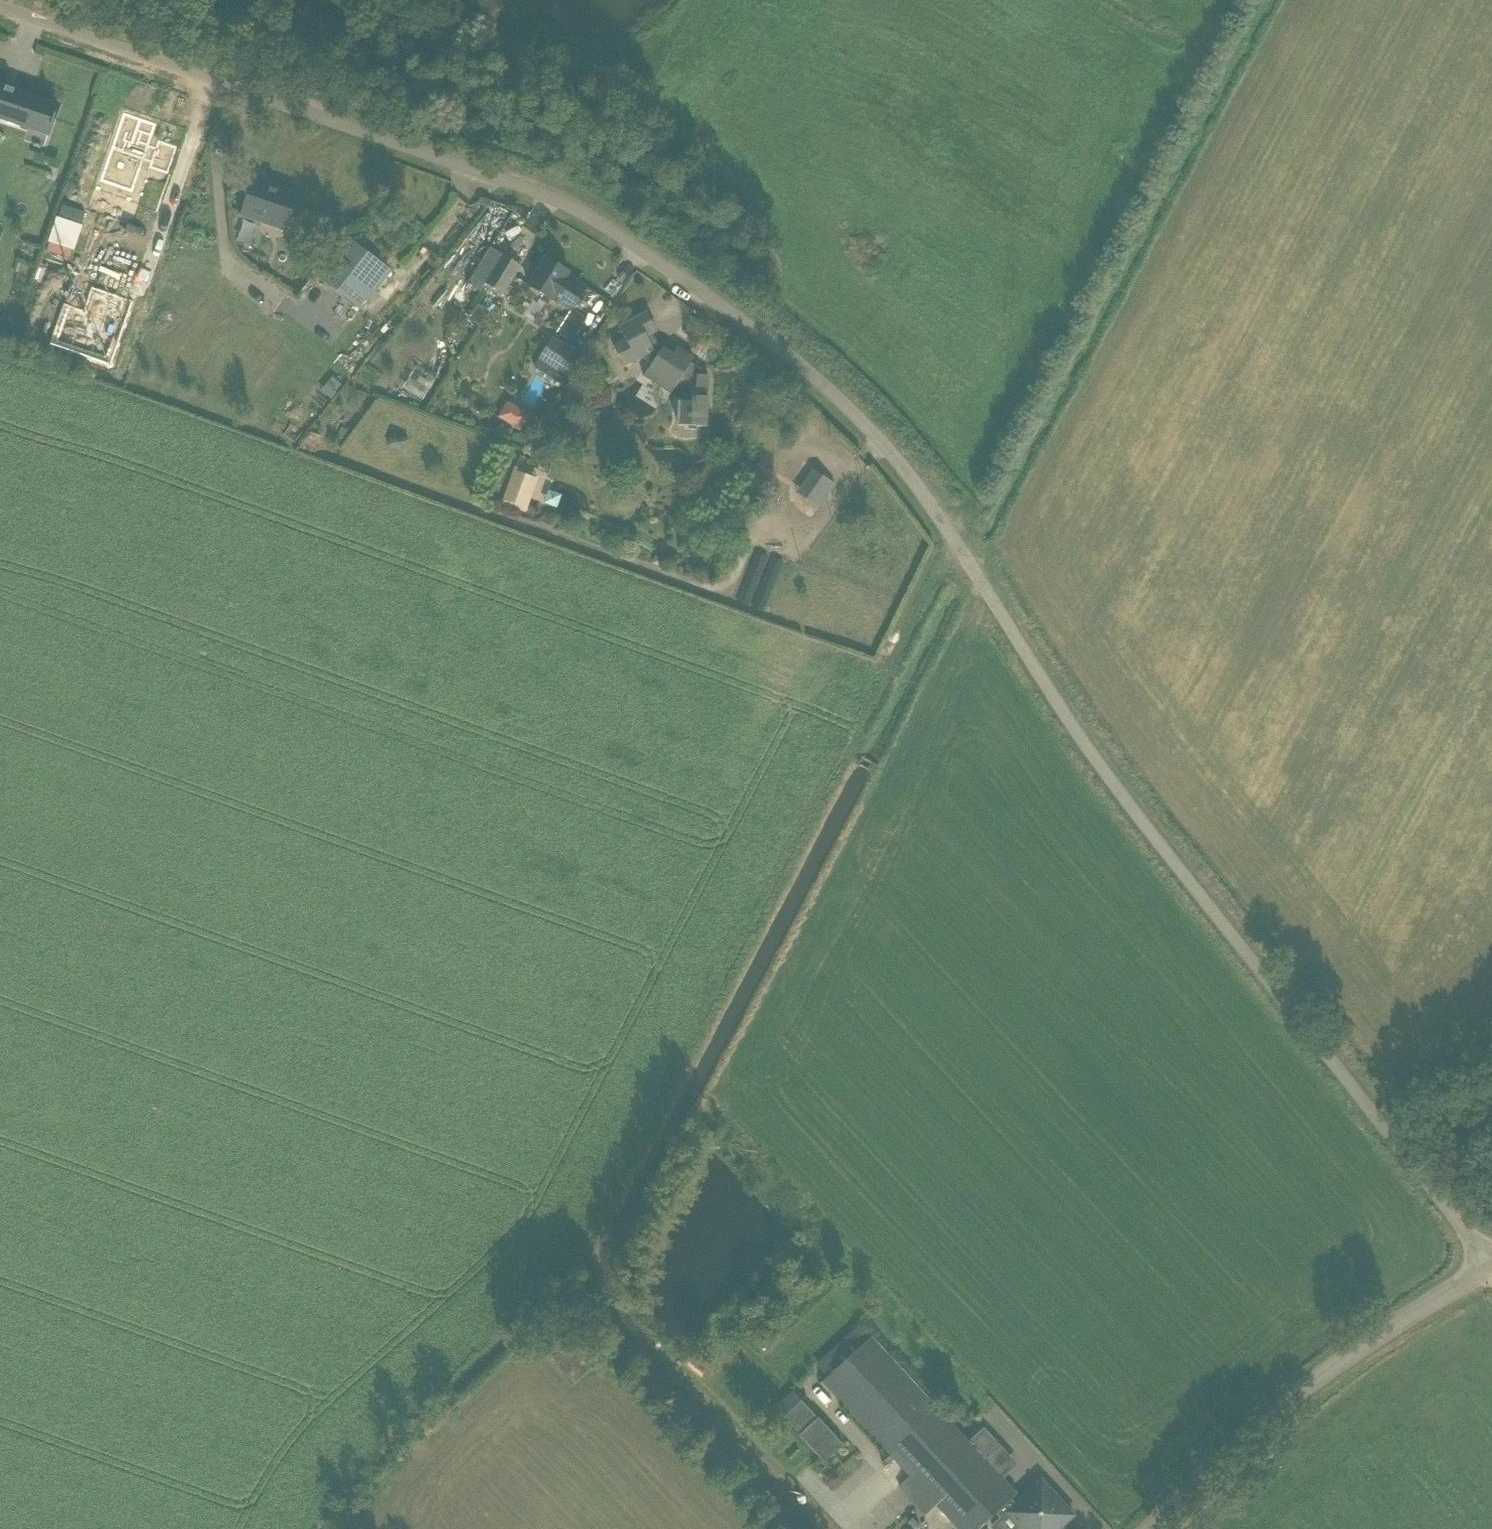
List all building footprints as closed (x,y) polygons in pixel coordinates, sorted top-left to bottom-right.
[(0,87),(0,114),(30,124),(29,127),(45,132),(46,132),(48,132),(48,133),(49,134),(50,130),(51,126),(52,126),(56,115),(55,114),(57,110),(58,107),(13,92),(14,89),(13,89),(13,90),(7,87),(6,86),(5,89),(0,87)] [(124,114),(101,182),(133,193),(144,160),(151,163),(150,168),(169,175),(178,148),(159,142),(156,149),(149,146),(156,125),(124,114)] [(254,178),(247,197),(242,215),(285,229),(297,195),(267,185),(267,183),(254,178)] [(343,236),(316,272),(363,307),(390,271),(343,236)] [(503,256),(485,283),(503,293),(520,266),(503,256)] [(586,287),(573,279),(567,275),(569,272),(545,257),(528,285),(551,300),(552,299),(571,311),(586,287)] [(63,303),(48,345),(110,367),(133,302),(91,287),(83,310),(63,303)] [(478,304),(468,320),(480,328),(490,312),(478,304)] [(625,339),(613,346),(623,366),(642,356),(644,360),(651,364),(648,370),(675,388),(678,382),(691,383),(690,402),(679,401),(678,426),(686,426),(706,427),(708,375),(699,375),(699,371),(690,365),(694,358),(676,347),(672,354),(658,345),(652,333),(657,330),(647,312),(629,321),(619,327),(625,339)] [(553,338),(534,367),(561,384),(580,355),(553,338)] [(508,399),(499,414),(519,426),(528,412),(508,399)] [(393,432),(388,445),(404,451),(408,438),(393,432)] [(516,464),(504,497),(524,505),(536,472),(516,464)] [(818,507),(822,500),(834,484),(818,472),(802,495),(818,507)] [(821,1381),(894,1460),(909,1476),(899,1485),(898,1486),(926,1515),(936,1505),(954,1525),(958,1528),(979,1528),(998,1512),(1013,1498),(1016,1495),(1003,1480),(986,1461),(968,1442),(870,1336),(821,1381)] [(798,1435),(824,1462),(843,1444),(818,1417),(817,1418),(809,1409),(791,1426),(799,1434),(798,1435)] [(983,1428),(968,1442),(986,1461),(1001,1447),(983,1428)] [(992,1526),(995,1528),(1019,1528),(1020,1528),(1021,1528),(1059,1528),(1074,1515),(1041,1480),(1017,1503),(1013,1498),(998,1512),(1002,1516),(992,1526)]
